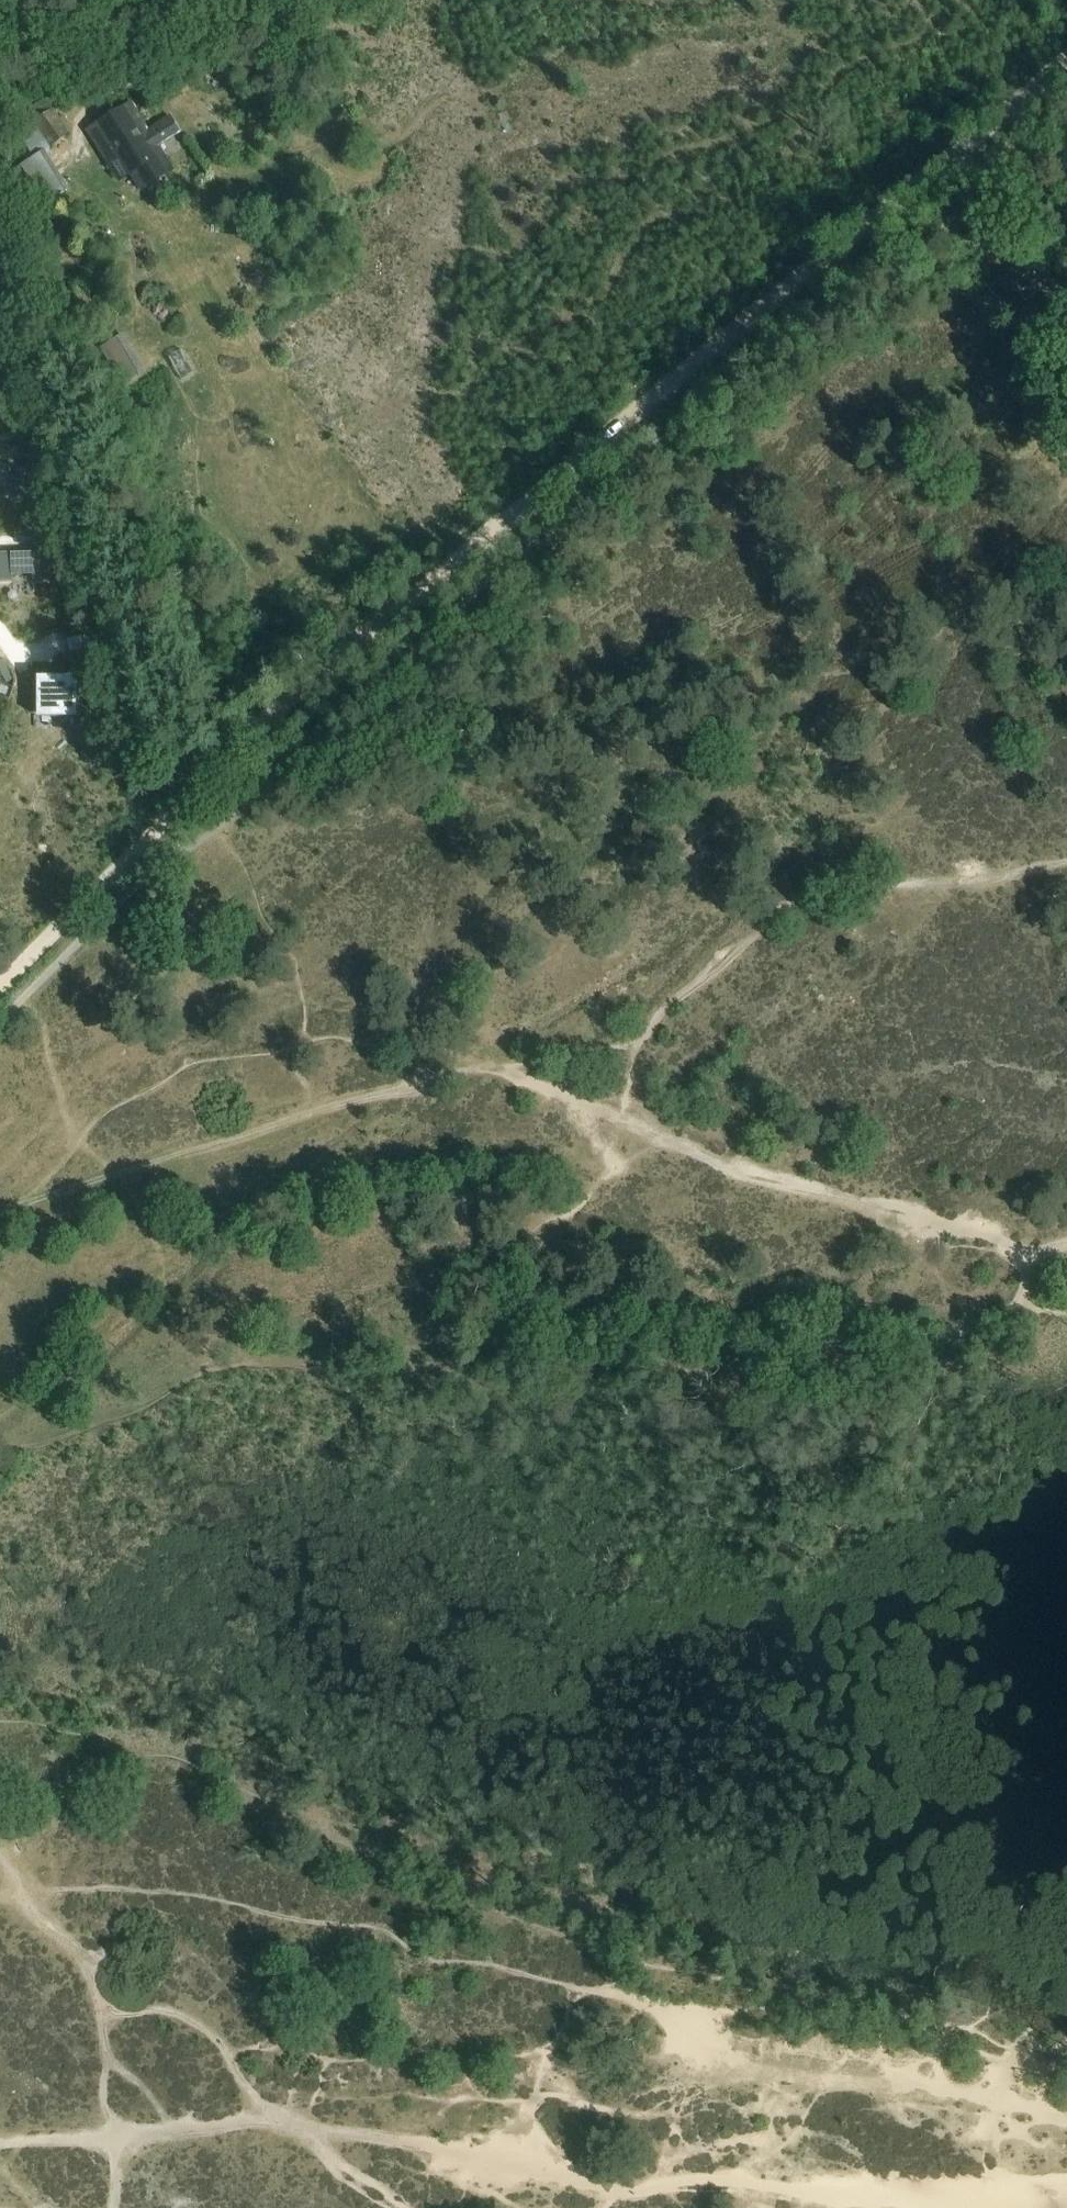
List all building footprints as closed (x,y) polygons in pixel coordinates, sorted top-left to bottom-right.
[(170,173),(149,139),(128,104),(85,129),(109,168),(121,160),(131,175),(136,172),(145,187),(170,173)] [(39,130),(23,141),(34,159),(46,151),(70,135),(53,109),(34,122),(39,130)] [(1028,260),(989,292),(1005,313),(1045,281),(1028,260)] [(124,335),(99,348),(121,387),(146,373),(124,335)] [(4,490),(3,495),(17,499),(23,472),(0,466),(0,489),(4,490)] [(0,554),(0,582),(13,582),(13,576),(33,575),(33,581),(48,581),(47,553),(0,554)] [(35,677),(35,716),(75,716),(75,677),(35,677)]
